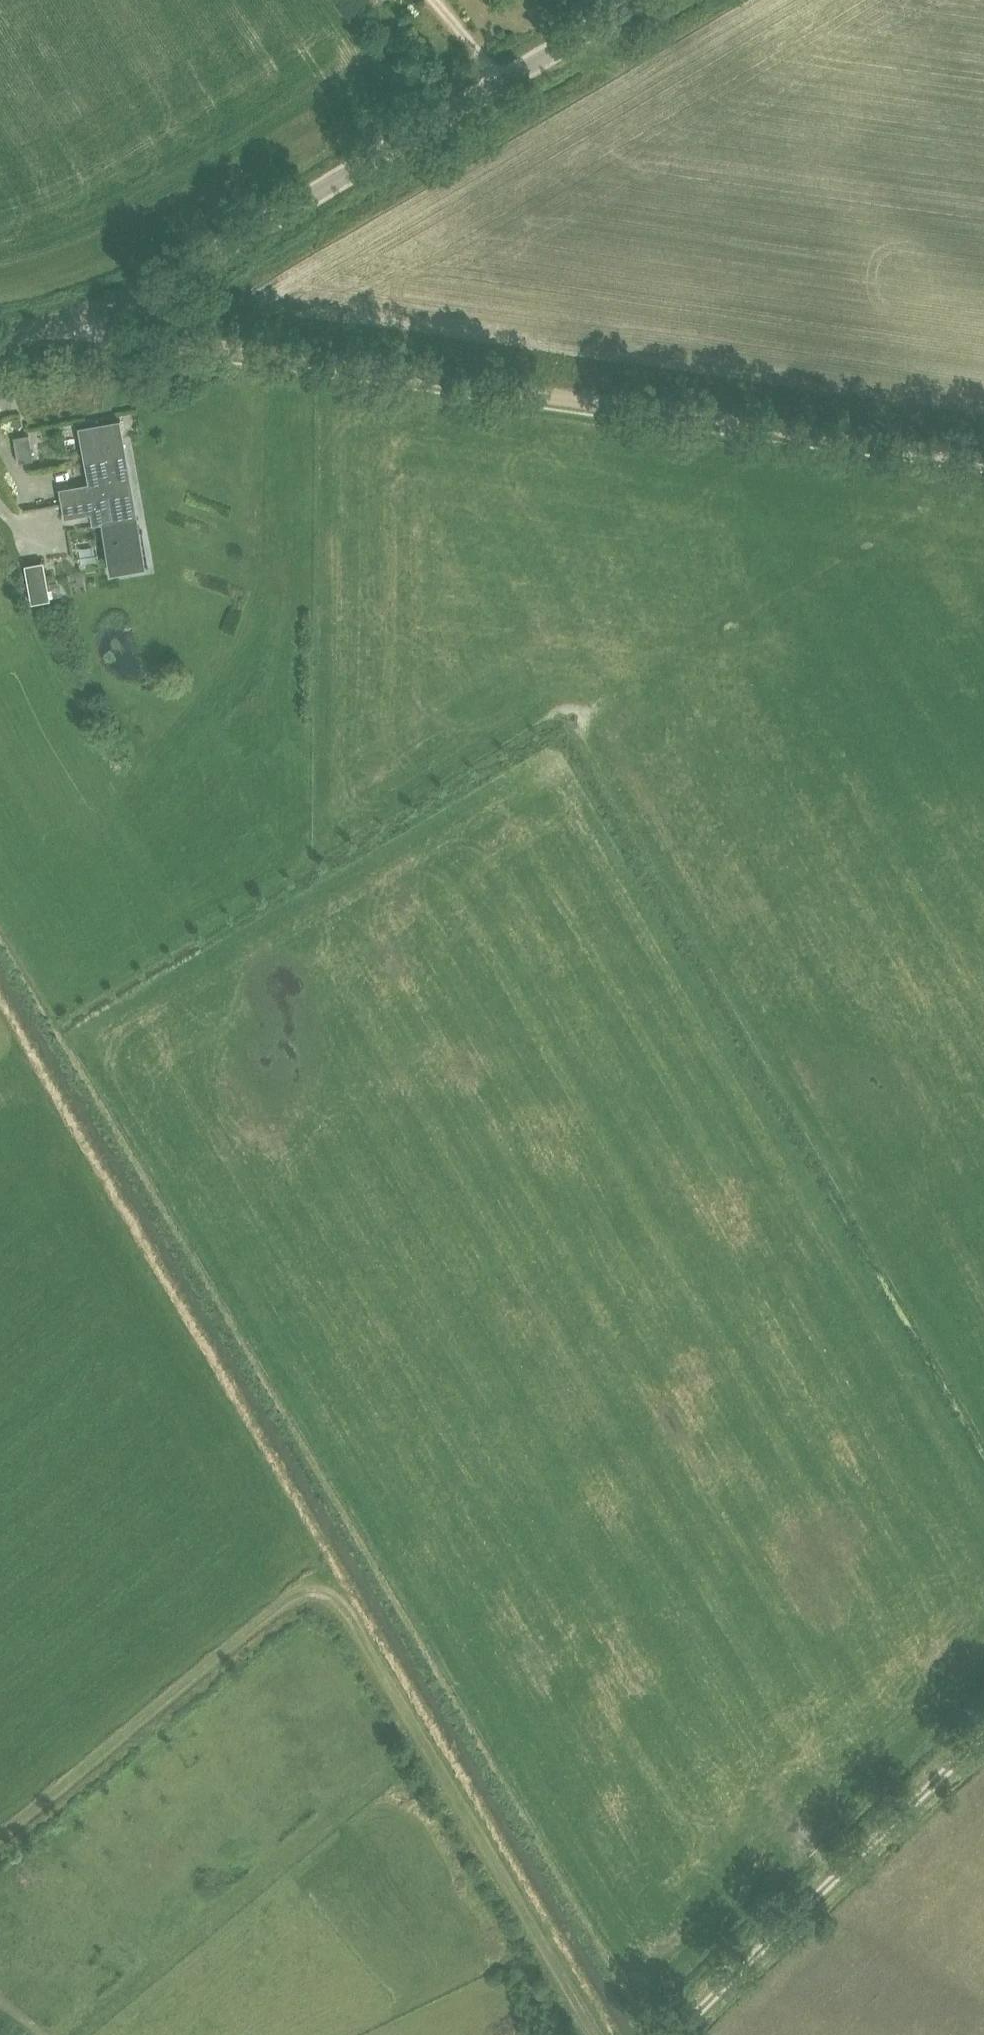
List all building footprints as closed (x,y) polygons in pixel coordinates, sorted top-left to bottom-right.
[(186,300),(182,292),(172,297),(176,305),(186,300)] [(133,489),(120,418),(85,424),(96,485),(79,488),(78,484),(60,487),(62,502),(133,489)] [(19,461),(33,459),(31,449),(18,451),(19,461)] [(62,502),(65,516),(84,513),(83,509),(100,506),(111,564),(145,558),(133,489),(62,502)] [(51,599),(45,559),(26,562),(33,602),(51,599)]
